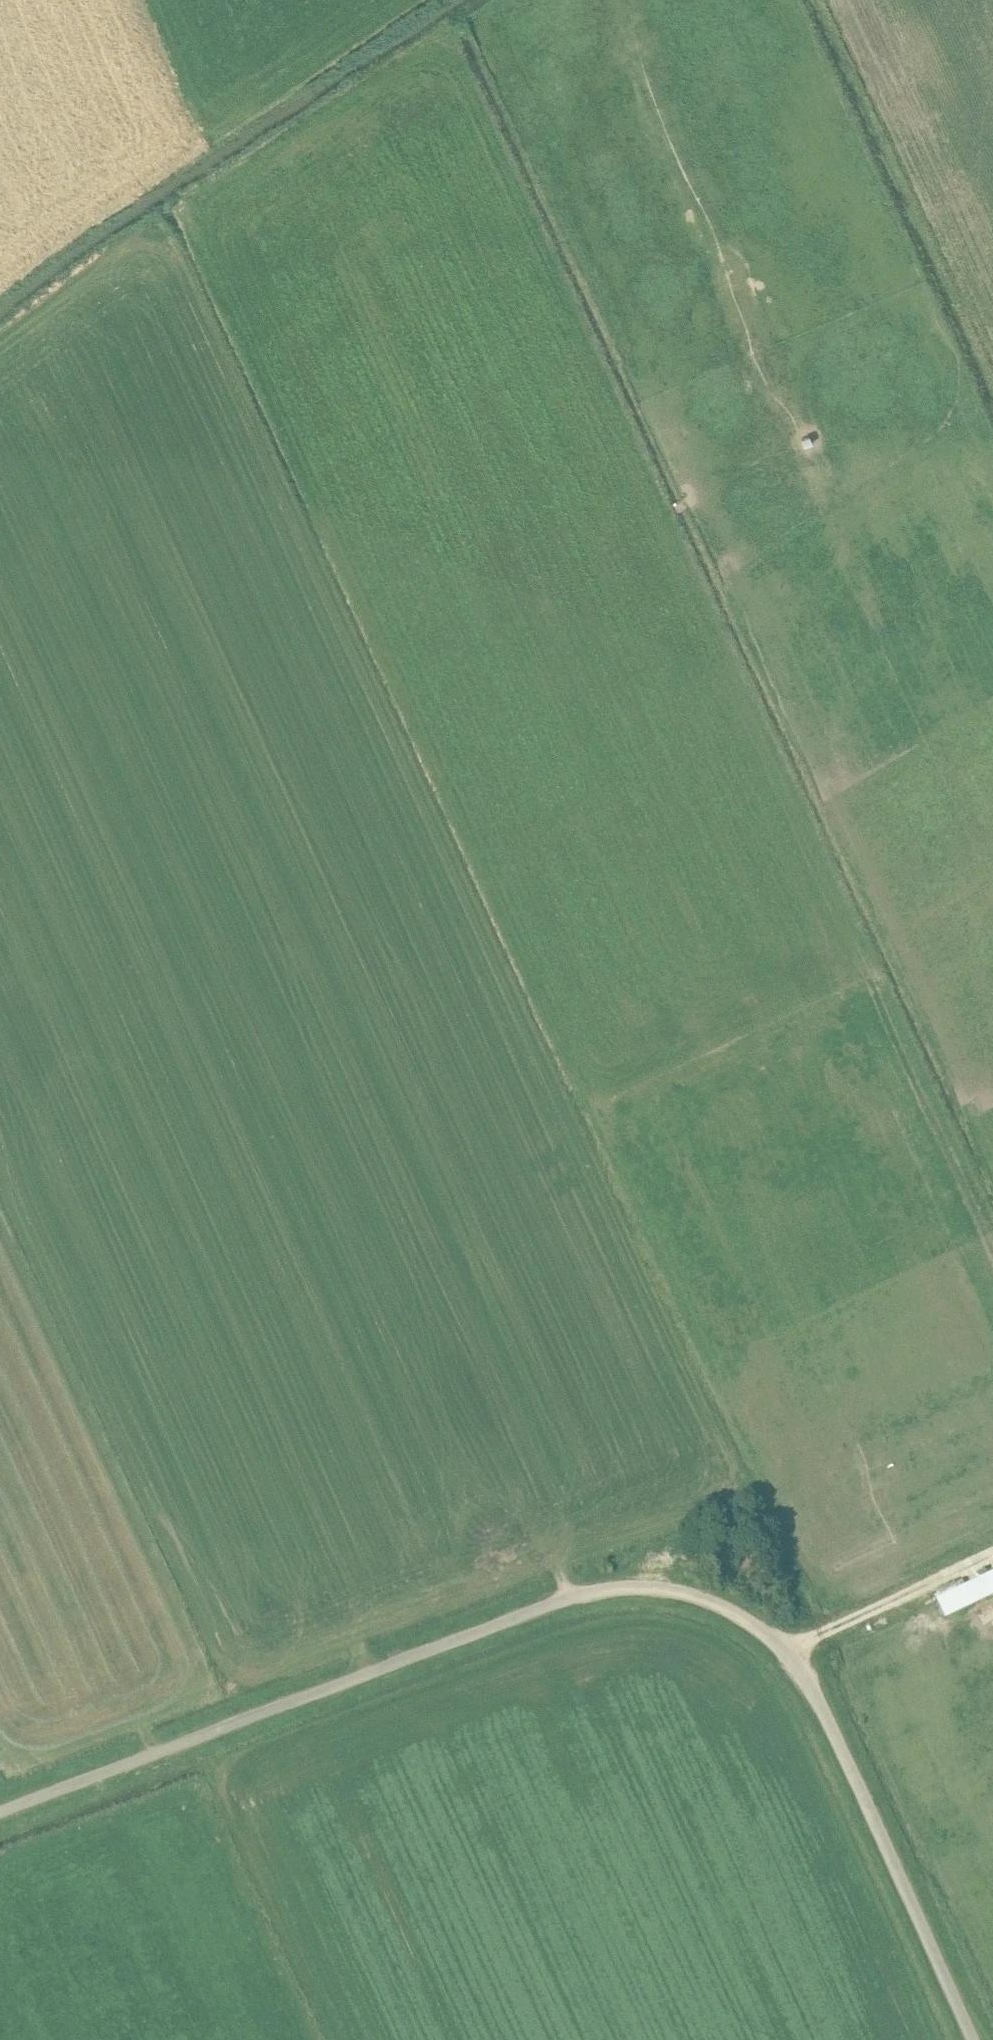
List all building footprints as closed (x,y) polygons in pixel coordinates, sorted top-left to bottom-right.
[(963,1589),(939,1603),(947,1617),(971,1603),(963,1589)]
